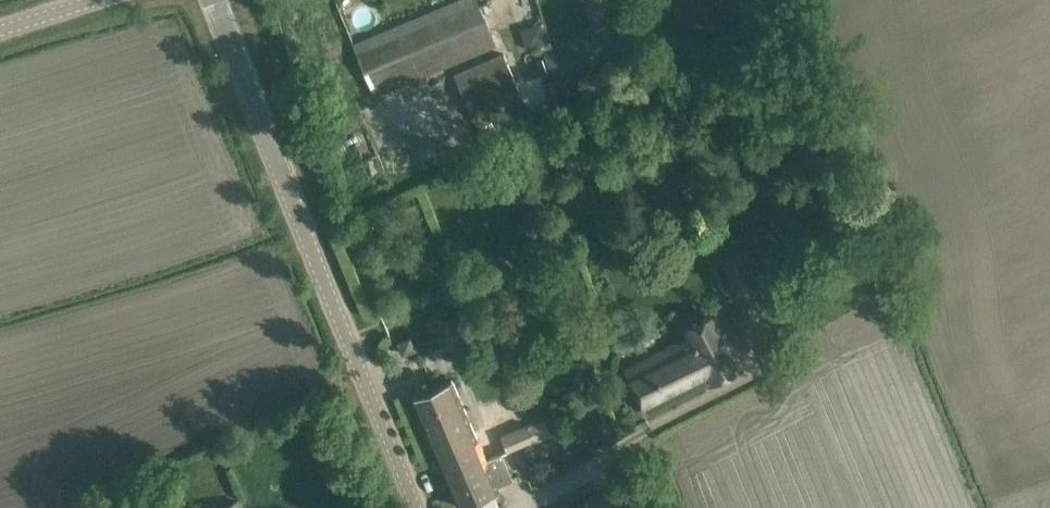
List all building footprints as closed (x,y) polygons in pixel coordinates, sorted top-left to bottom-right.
[(354,45),(375,95),(495,44),(477,0),(460,0),(354,45)] [(558,87),(638,57),(625,22),(545,51),(558,87)] [(538,86),(552,81),(541,53),(527,58),(538,86)] [(455,77),(475,124),(477,123),(482,136),(495,131),(490,118),(525,103),(505,56),(455,77)] [(534,244),(558,234),(548,210),(524,220),(534,244)] [(737,292),(761,280),(747,251),(723,264),(737,292)] [(742,367),(733,347),(715,313),(687,328),(691,336),(625,369),(648,415),(742,367)] [(410,337),(398,342),(403,354),(415,349),(410,337)] [(451,379),(413,396),(445,470),(483,454),(486,459),(486,461),(503,454),(507,452),(506,450),(501,438),(521,429),(515,414),(485,427),(492,441),(480,446),(451,379)] [(521,429),(501,438),(506,450),(507,452),(518,448),(530,443),(531,445),(552,436),(545,419),(529,426),(521,429)] [(483,454),(445,470),(461,507),(499,490),(498,487),(514,479),(503,454),(486,461),(486,459),(483,454)] [(574,507),(614,507),(605,491),(574,507)] [(120,494),(102,501),(105,507),(113,507),(124,504),(120,494)]
